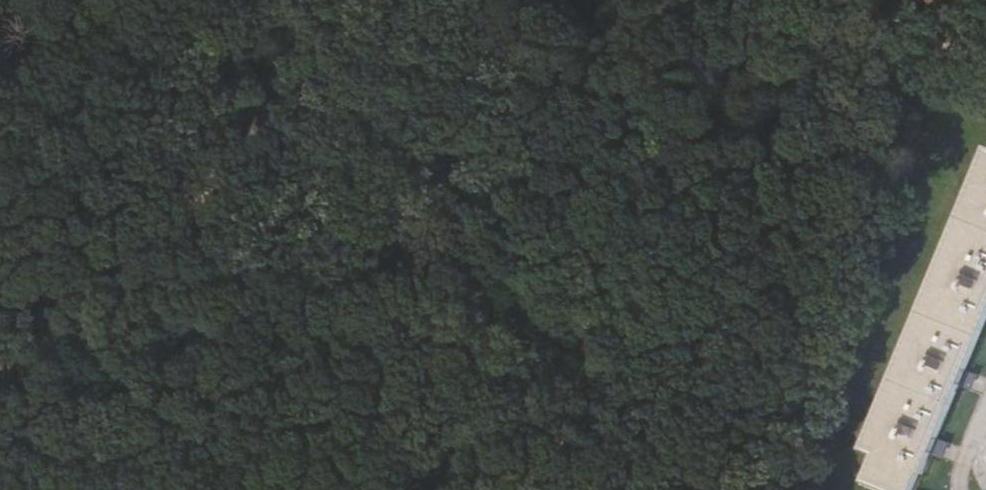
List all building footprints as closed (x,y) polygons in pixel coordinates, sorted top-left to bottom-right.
[(864,450),(877,455),(866,482),(885,489),(911,489),(919,473),(922,474),(931,452),(937,438),(959,384),(965,370),(985,319),(985,154),(864,450)] [(965,370),(959,384),(969,388),(975,374),(965,370)] [(947,442),(937,438),(931,452),(941,456),(947,442)]
